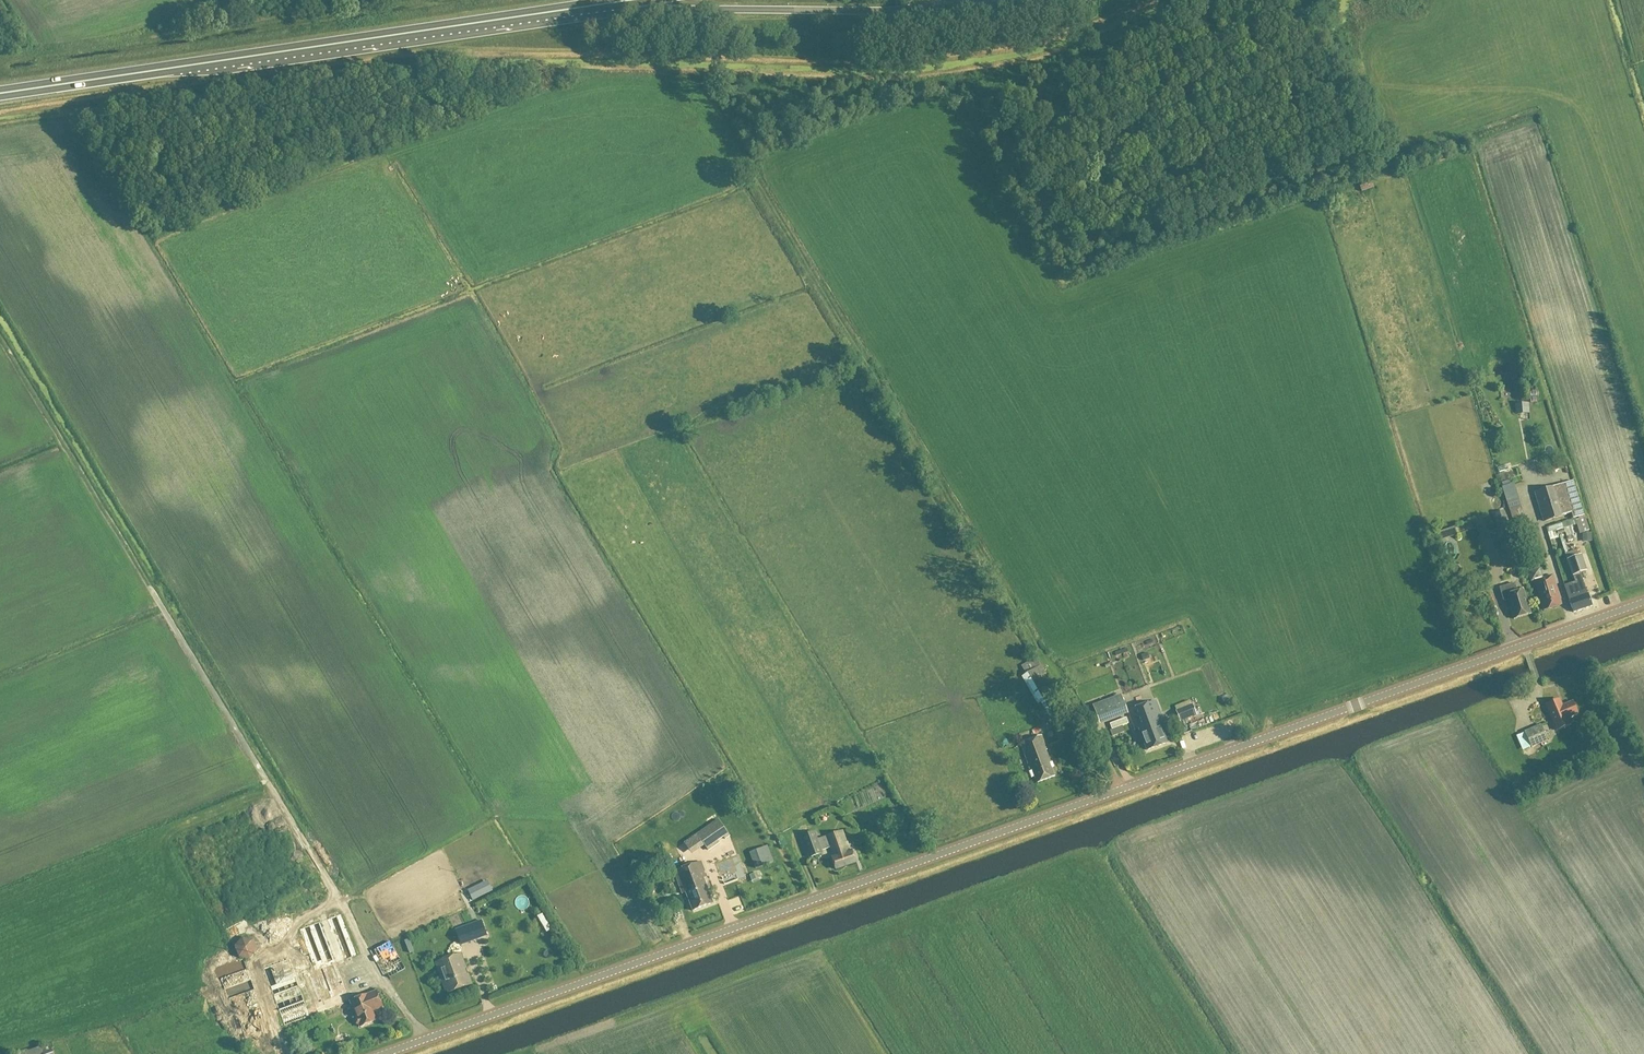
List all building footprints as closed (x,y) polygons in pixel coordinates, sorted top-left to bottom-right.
[(1522,405),(1520,405),(1520,408),(1520,412),(1521,415),(1529,414),(1528,404),(1522,405)] [(1558,472),(1569,470),(1568,463),(1557,465),(1558,472)] [(1585,515),(1574,481),(1535,494),(1543,523),(1564,516),(1575,512),(1576,518),(1585,515)] [(1527,527),(1518,499),(1507,502),(1516,531),(1527,527)] [(1501,530),(1507,528),(1502,512),(1496,514),(1501,530)] [(1580,534),(1589,531),(1584,518),(1574,521),(1579,535),(1580,534)] [(1521,554),(1513,531),(1503,534),(1511,558),(1521,554)] [(1457,557),(1456,545),(1448,546),(1450,558),(1457,557)] [(1564,586),(1573,613),(1591,607),(1580,574),(1586,572),(1581,555),(1567,560),(1574,582),(1564,586)] [(1534,581),(1534,582),(1542,579),(1539,569),(1528,573),(1531,582),(1534,581)] [(1552,576),(1542,579),(1534,582),(1543,611),(1561,605),(1552,576)] [(1515,589),(1514,584),(1499,589),(1503,601),(1505,602),(1508,601),(1514,620),(1530,615),(1523,591),(1513,594),(1512,590),(1515,589)] [(1020,666),(1025,674),(1021,677),(1036,705),(1040,703),(1049,718),(1066,709),(1040,665),(1039,666),(1034,658),(1020,666)] [(1120,697),(1111,700),(1116,714),(1126,710),(1120,697)] [(1107,717),(1116,714),(1111,700),(1102,704),(1107,717)] [(1572,702),(1562,706),(1559,700),(1545,705),(1556,731),(1570,725),(1567,718),(1577,714),(1572,702)] [(1155,702),(1141,707),(1128,712),(1134,730),(1138,729),(1146,750),(1166,743),(1160,728),(1164,727),(1155,702)] [(1098,720),(1107,717),(1102,704),(1093,707),(1098,720)] [(1176,712),(1180,722),(1195,715),(1192,706),(1176,712)] [(1053,728),(1058,743),(1079,735),(1074,721),(1053,728)] [(1547,741),(1540,725),(1524,732),(1531,748),(1547,741)] [(1019,743),(1029,771),(1031,770),(1036,783),(1054,777),(1049,763),(1050,763),(1045,751),(1046,750),(1041,735),(1019,743)] [(1118,751),(1125,748),(1121,739),(1113,742),(1118,751)] [(729,837),(717,821),(697,835),(708,851),(719,844),(718,841),(723,838),(724,840),(729,837)] [(814,832),(801,836),(803,842),(801,843),(804,853),(807,852),(809,858),(822,853),(820,850),(830,847),(834,857),(830,858),(835,870),(855,863),(851,851),(848,852),(841,831),(817,840),(814,832)] [(716,848),(718,855),(728,852),(726,845),(716,848)] [(692,911),(702,907),(712,903),(703,879),(706,877),(700,862),(686,867),(673,872),(681,894),(685,892),(692,911)] [(735,873),(721,878),(724,885),(737,880),(735,873)] [(311,885),(317,897),(324,894),(318,882),(311,885)] [(469,895),(468,891),(464,893),(466,896),(469,895),(472,901),(492,891),(489,885),(469,895)] [(222,912),(227,919),(233,915),(229,908),(222,912)] [(534,919),(537,924),(546,919),(543,914),(534,919)] [(486,936),(480,921),(455,930),(461,945),(481,938),(486,936)] [(305,926),(313,961),(333,956),(332,950),(325,952),(319,923),(305,926)] [(238,957),(250,959),(257,951),(253,939),(242,937),(234,947),(238,957)] [(435,963),(445,991),(448,990),(449,993),(471,985),(461,954),(435,963)] [(277,998),(285,1019),(300,1014),(298,1010),(308,1006),(298,979),(288,983),(291,993),(277,998)] [(339,987),(325,992),(330,1005),(344,1000),(339,987)] [(356,1018),(354,1020),(356,1024),(359,1026),(359,1027),(377,1021),(373,1011),(382,1008),(376,992),(350,1002),(356,1018)]
